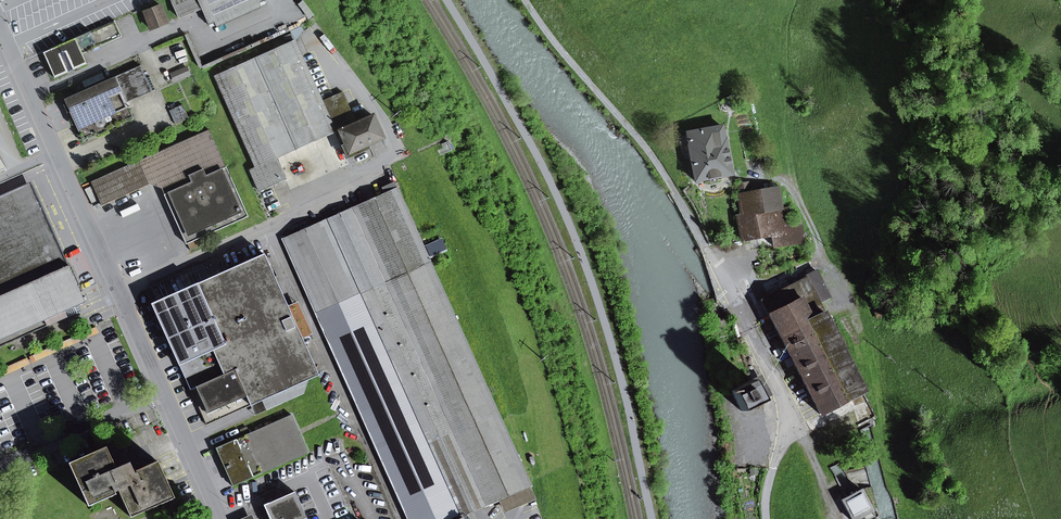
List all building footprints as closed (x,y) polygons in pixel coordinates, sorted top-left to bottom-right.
[(178,17),(200,7),(197,0),(170,0),(178,17)] [(200,7),(208,25),(214,22),(259,2),(265,0),(197,0),(200,7)] [(214,22),(217,27),(262,7),(259,2),(214,22)] [(144,12),(150,29),(167,23),(161,5),(144,12)] [(114,21),(76,38),(83,54),(121,37),(114,21)] [(335,132),(322,101),(291,34),(212,70),(256,167),(276,158),(335,132)] [(83,54),(76,38),(43,52),(55,78),(87,64),(83,54)] [(152,91),(146,78),(141,65),(115,77),(126,102),(152,91)] [(178,71),(182,78),(190,75),(186,67),(178,71)] [(171,74),(174,81),(182,78),(178,71),(171,74)] [(83,81),(85,86),(104,78),(102,73),(83,81)] [(126,102),(115,77),(64,99),(65,100),(75,124),(83,141),(96,135),(108,130),(133,119),(126,102)] [(150,77),(146,78),(152,91),(156,89),(150,77)] [(322,101),(335,132),(339,130),(356,123),(342,92),(322,101)] [(72,125),(75,124),(65,100),(62,101),(72,125)] [(183,105),(169,110),(175,124),(189,118),(183,105)] [(382,137),(372,115),(356,123),(339,130),(342,137),(349,152),(368,144),(382,137)] [(686,132),(695,181),(731,174),(724,139),(716,141),(713,127),(686,132)] [(96,135),(98,138),(109,133),(108,130),(96,135)] [(209,130),(139,161),(149,184),(151,183),(164,188),(166,187),(169,192),(192,182),(189,175),(203,169),(206,176),(226,167),(209,130)] [(347,160),(370,149),(368,144),(349,152),(342,137),(337,139),(347,160)] [(437,151),(440,155),(452,150),(447,141),(441,144),(443,148),(437,151)] [(276,158),(256,167),(250,170),(259,191),(286,179),(276,158)] [(102,205),(149,184),(139,161),(91,182),(102,205)] [(186,244),(187,243),(202,237),(248,216),(226,167),(206,176),(203,169),(189,175),(192,182),(169,192),(164,195),(186,244)] [(744,214),(779,209),(776,189),(750,193),(748,182),(739,183),(744,214)] [(63,267),(26,184),(0,195),(0,296),(63,267)] [(371,288),(438,438),(450,433),(483,507),(498,501),(531,486),(397,187),(350,208),(384,283),(371,288)] [(787,207),(779,209),(744,214),(738,215),(742,240),(773,235),(775,247),(804,242),(801,223),(789,225),(787,207)] [(428,443),(433,441),(438,438),(371,288),(384,283),(350,208),(281,239),(407,518),(458,518),(461,517),(428,443)] [(202,237),(187,243),(191,251),(205,244),(202,237)] [(445,248),(442,240),(427,247),(430,254),(445,248)] [(177,361),(179,364),(291,314),(264,253),(208,279),(152,304),(177,361)] [(85,302),(69,265),(63,267),(0,296),(0,347),(67,317),(65,311),(85,302)] [(805,277),(818,303),(830,297),(817,271),(805,277)] [(820,414),(863,391),(844,353),(828,322),(818,303),(805,277),(761,300),(820,414)] [(711,315),(712,318),(708,319),(712,327),(716,325),(714,322),(723,319),(719,312),(711,315)] [(244,393),(250,406),(318,375),(291,314),(179,364),(204,420),(240,403),(242,398),(241,394),(244,393)] [(30,357),(32,361),(98,332),(96,327),(30,357)] [(29,363),(27,358),(0,370),(0,376),(29,363)] [(734,381),(736,385),(746,380),(744,376),(734,381)] [(863,391),(820,414),(833,439),(877,417),(863,391)] [(204,420),(207,425),(250,406),(244,393),(241,394),(242,398),(240,403),(204,420)] [(216,449),(233,487),(308,453),(291,415),(216,449)] [(461,517),(483,507),(450,433),(433,441),(428,443),(461,517)] [(116,468),(121,466),(112,444),(106,447),(116,468)] [(131,517),(174,498),(157,461),(135,471),(136,472),(134,473),(130,462),(121,466),(116,468),(106,447),(69,463),(89,506),(116,494),(115,492),(118,490),(131,517)] [(498,501),(504,513),(536,499),(531,486),(498,501)] [(851,518),(858,518),(873,511),(861,489),(854,493),(846,497),(841,500),(851,518)] [(306,518),(294,492),(268,503),(268,504),(275,518),(303,518),(306,518)] [(268,504),(264,506),(270,518),(275,518),(268,504)] [(876,517),(873,511),(858,518),(873,518),(875,518),(876,517)]
